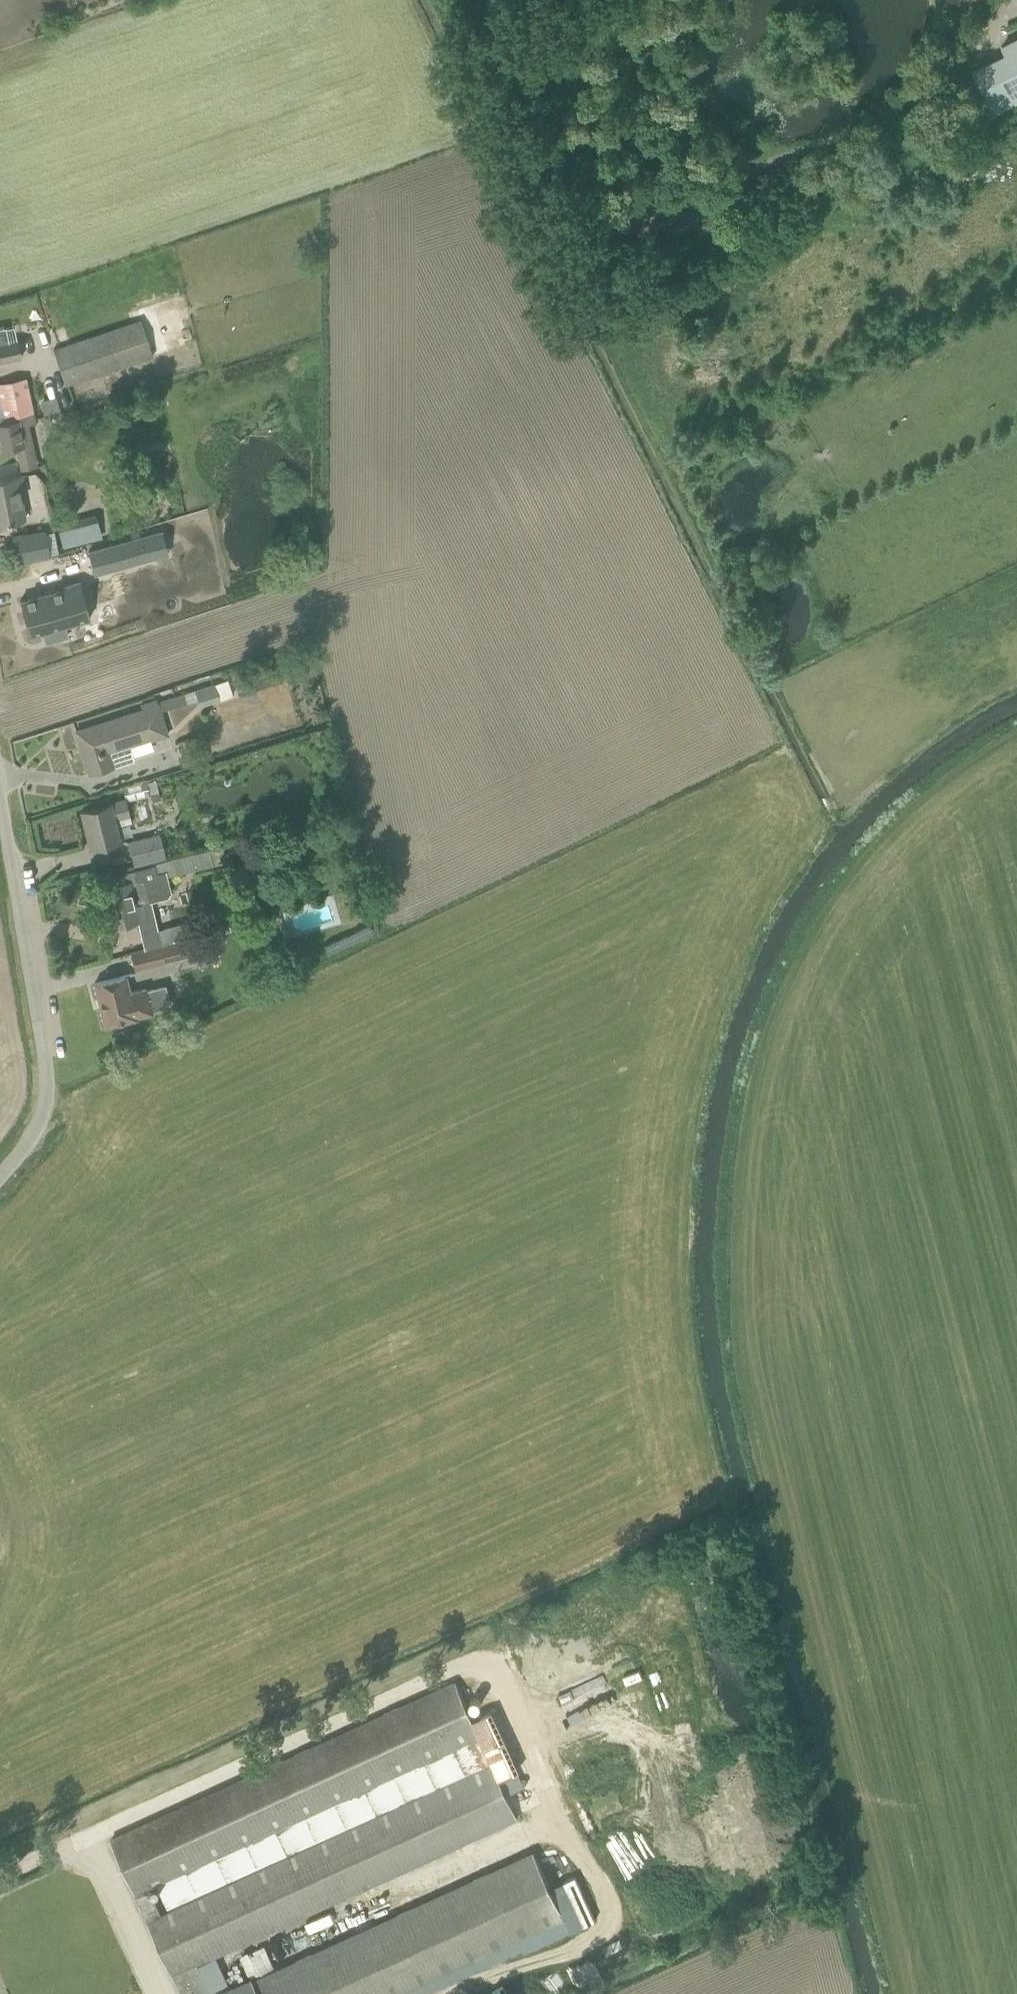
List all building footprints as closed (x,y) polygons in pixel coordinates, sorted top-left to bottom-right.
[(1001,44),(1005,52),(973,67),(995,112),(1016,100),(1016,36),(1001,44)] [(140,318),(52,349),(65,386),(153,356),(140,318)] [(21,356),(17,339),(0,342),(0,361),(21,356)] [(0,448),(22,443),(18,425),(27,423),(35,421),(25,378),(0,383),(0,447),(0,448)] [(0,478),(0,523),(24,517),(18,489),(23,488),(20,474),(0,478)] [(95,514),(58,524),(64,546),(101,537),(95,514)] [(44,529),(27,532),(32,557),(49,554),(44,529)] [(32,557),(27,532),(10,536),(15,561),(32,557)] [(152,533),(130,541),(138,564),(160,556),(152,533)] [(129,541),(77,560),(85,583),(138,563),(129,541)] [(64,588),(20,600),(29,634),(42,631),(45,641),(67,635),(64,625),(90,617),(80,581),(63,585),(64,588)] [(232,694),(227,679),(194,689),(197,699),(199,705),(232,694)] [(194,689),(156,702),(159,711),(197,699),(194,689)] [(156,702),(139,707),(140,709),(94,723),(75,729),(89,773),(134,759),(130,746),(153,739),(153,740),(167,736),(158,710),(156,702)] [(155,752),(151,740),(130,746),(134,759),(155,752)] [(121,788),(124,799),(126,799),(126,800),(150,795),(147,781),(121,788)] [(124,799),(110,803),(110,802),(80,810),(90,847),(120,839),(114,817),(129,813),(126,800),(126,799),(124,799)] [(129,813),(114,817),(117,826),(131,822),(129,813)] [(158,833),(127,841),(133,865),(165,856),(158,833)] [(171,891),(167,876),(213,865),(212,863),(225,860),(221,846),(201,851),(201,850),(154,862),(154,864),(133,869),(120,873),(122,883),(119,884),(100,888),(109,926),(129,921),(154,915),(151,901),(163,898),(167,896),(171,891)] [(140,934),(158,929),(154,915),(136,919),(140,934)] [(194,920),(140,934),(144,948),(193,935),(198,933),(194,920)] [(367,921),(323,943),(328,954),(373,932),(367,921)] [(229,925),(213,929),(216,936),(231,931),(229,925)] [(211,933),(194,937),(197,953),(195,953),(198,966),(219,960),(211,933)] [(197,953),(193,935),(144,948),(130,952),(134,969),(197,953)] [(94,982),(105,1025),(124,1020),(155,1011),(172,1007),(166,984),(147,989),(146,986),(128,991),(124,974),(94,982)] [(564,1919),(532,1851),(253,1979),(251,1975),(211,1993),(197,1962),(517,1816),(500,1778),(519,1770),(492,1710),(472,1719),(455,1682),(128,1831),(110,1840),(134,1892),(172,1975),(173,1975),(182,1993),(400,1993),(564,1919)] [(575,1876),(549,1887),(564,1919),(570,1931),(595,1919),(575,1876)]
